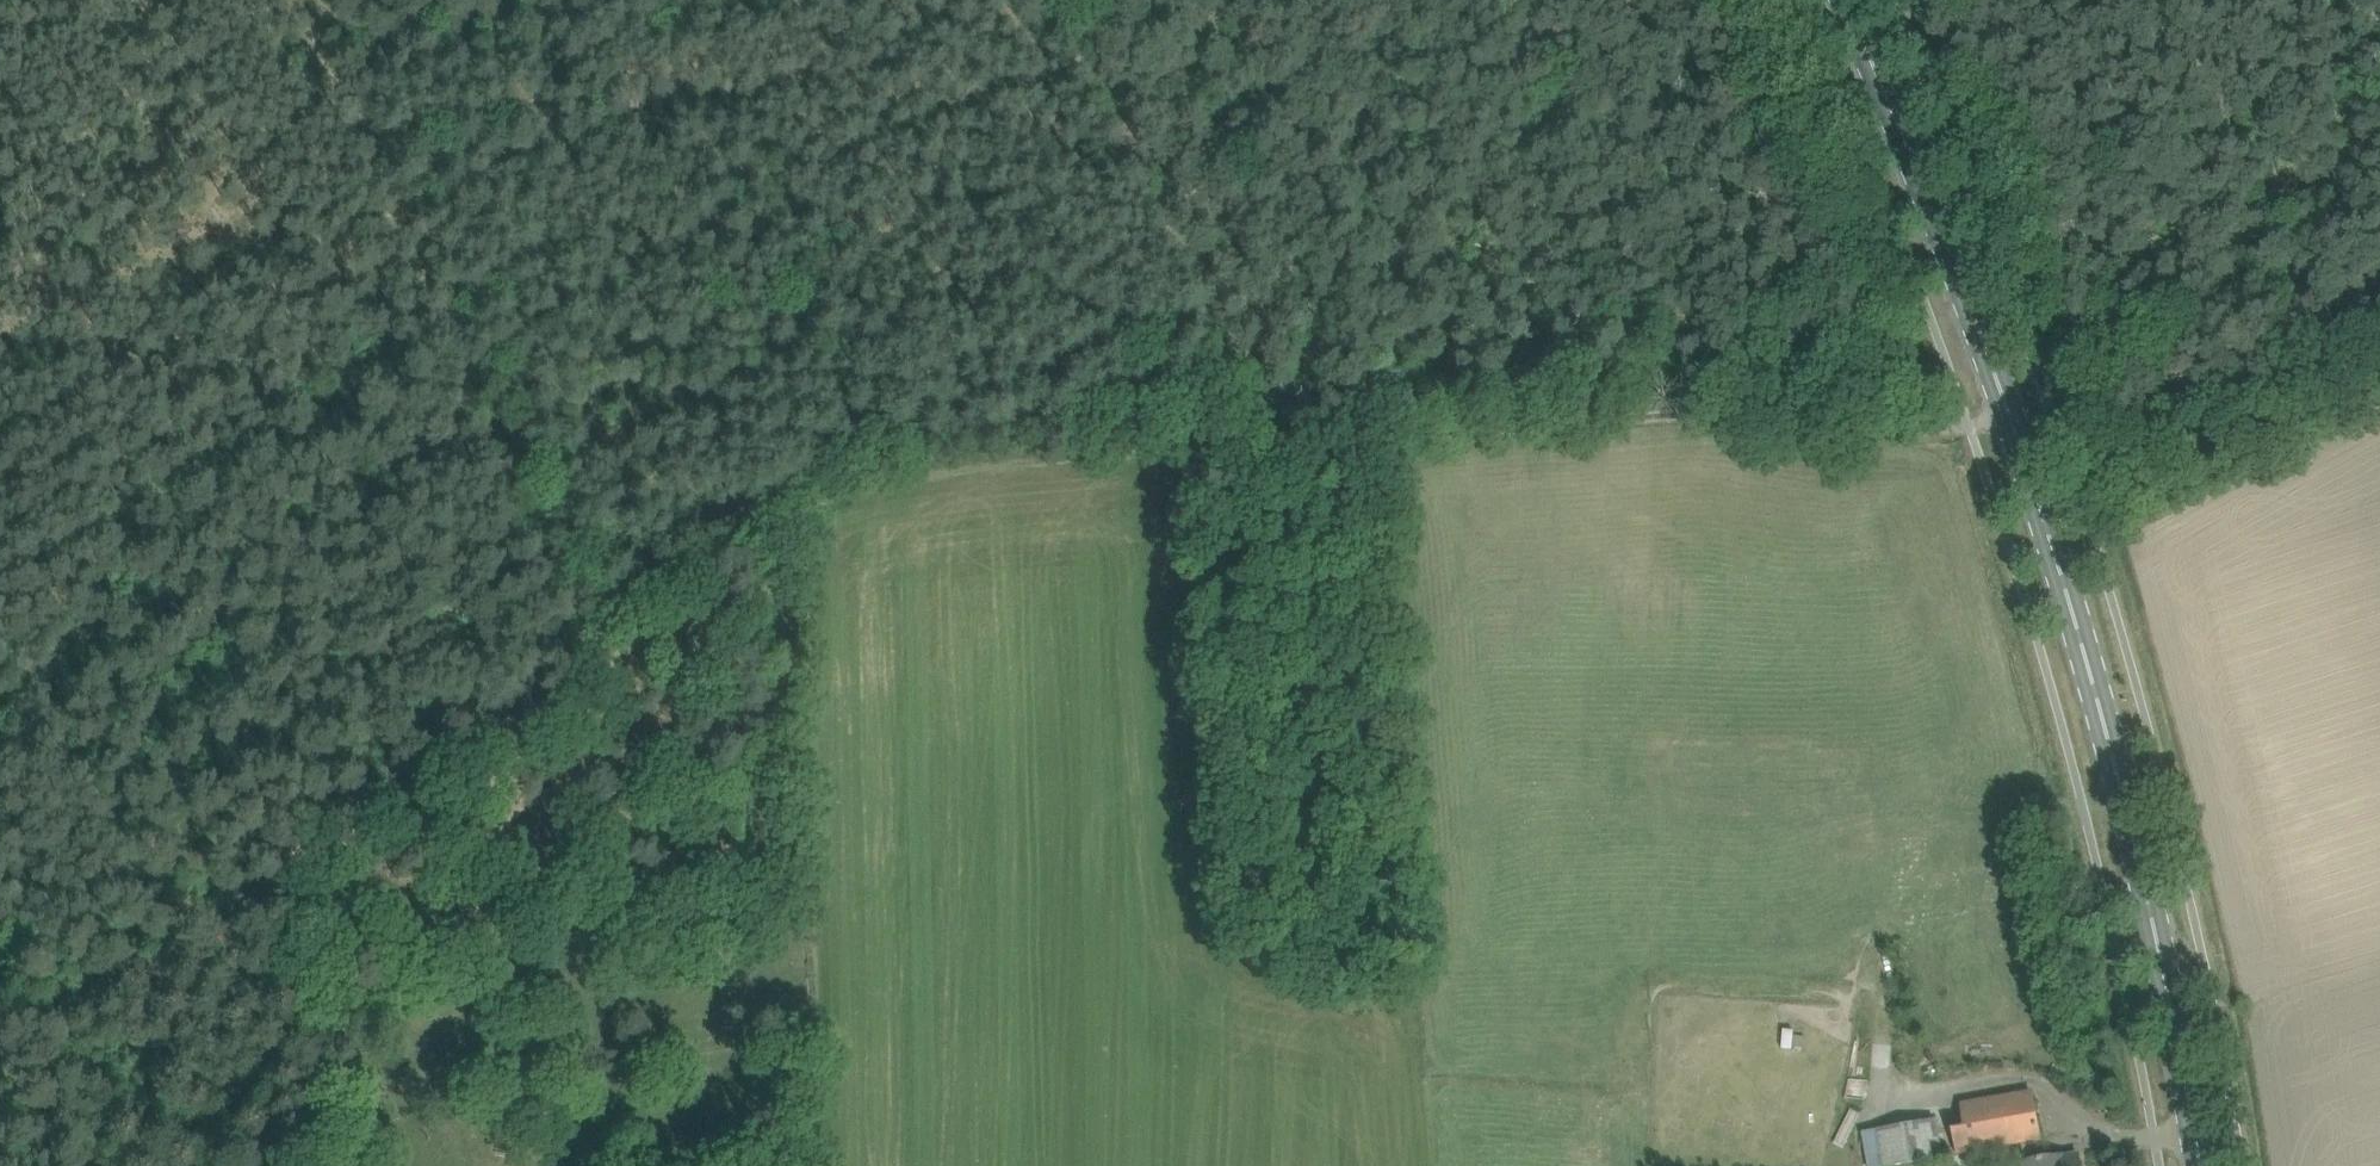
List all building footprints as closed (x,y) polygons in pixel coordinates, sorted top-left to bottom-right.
[(2070,1155),(2038,1161),(2035,1141),(2040,1140),(2031,1092),(2008,1097),(1961,1105),(1964,1127),(1952,1129),(1957,1154),(2021,1143),(2025,1163),(2024,1163),(2025,1165),(2072,1165),(2070,1155)] [(1936,1119),(1878,1130),(1884,1165),(1897,1165),(1943,1158),(1936,1119)]
